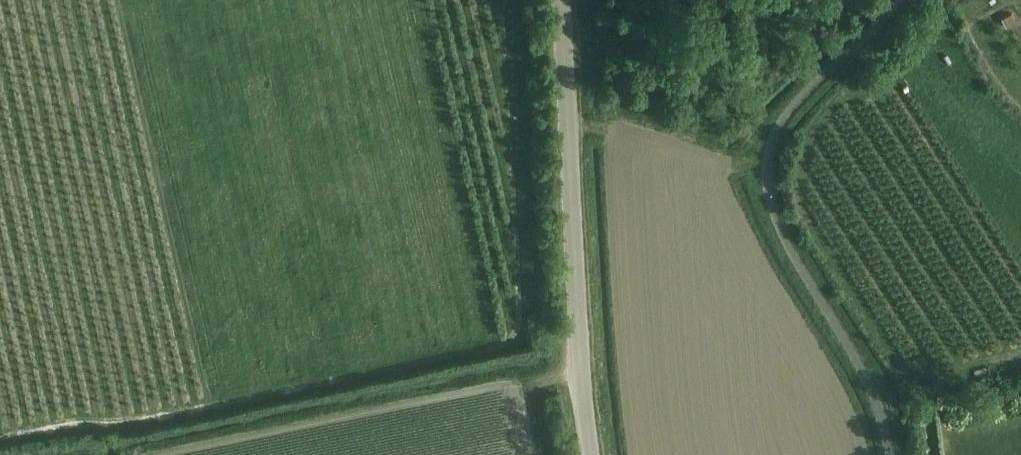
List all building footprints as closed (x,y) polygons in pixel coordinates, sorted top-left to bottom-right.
[(1011,12),(1001,18),(1006,26),(1014,21),(1015,20),(1011,13),(1011,12)]
